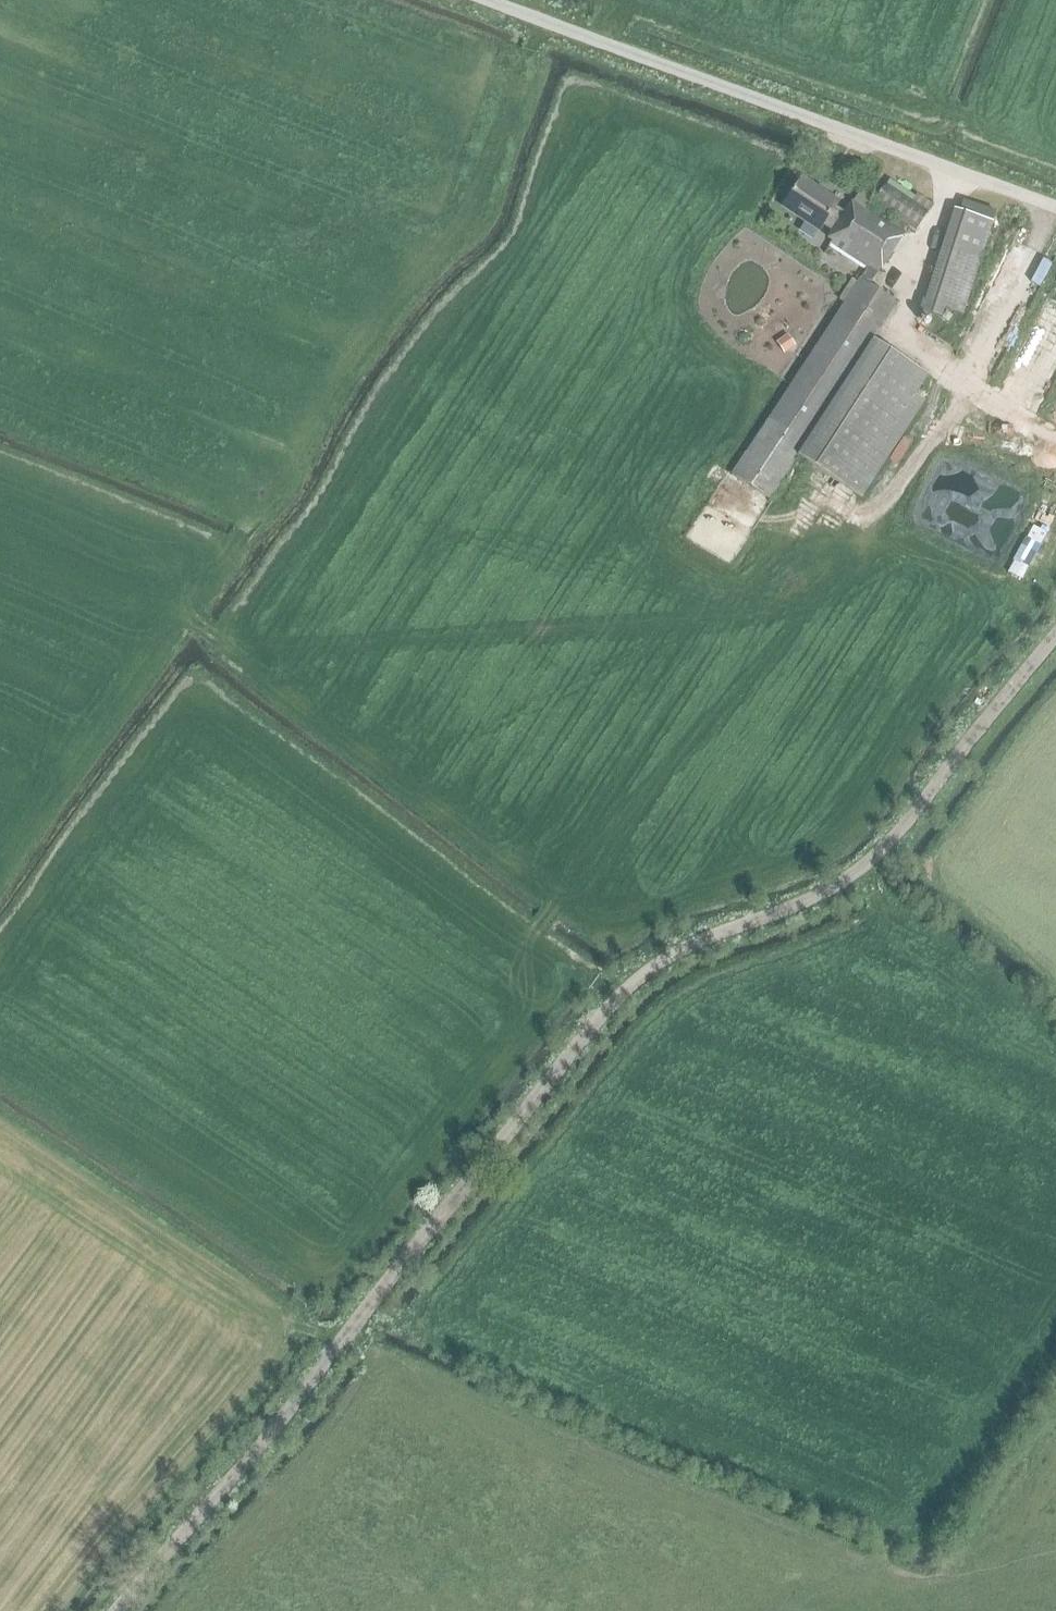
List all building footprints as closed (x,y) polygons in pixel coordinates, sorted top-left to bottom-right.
[(897,220),(892,227),(865,209),(873,198),(860,190),(850,206),(849,205),(842,214),(833,208),(836,204),(800,180),(781,208),(818,232),(821,226),(830,232),(826,237),(831,241),(828,247),(865,271),(732,473),(769,498),(798,454),(862,496),(924,401),(915,395),(928,375),(873,340),(896,305),(869,287),(907,228),(915,233),(927,215),(933,205),(916,193),(909,203),(886,186),(873,204),(897,220)] [(946,243),(982,255),(993,222),(957,210),(946,243)] [(1047,285),(1055,267),(1055,262),(1047,258),(1037,279),(1047,285)] [(782,352),(793,345),(788,337),(777,345),(782,352)] [(967,428),(966,439),(993,442),(994,430),(967,428)] [(1028,578),(1047,544),(1031,535),(1013,570),(1028,578)]
